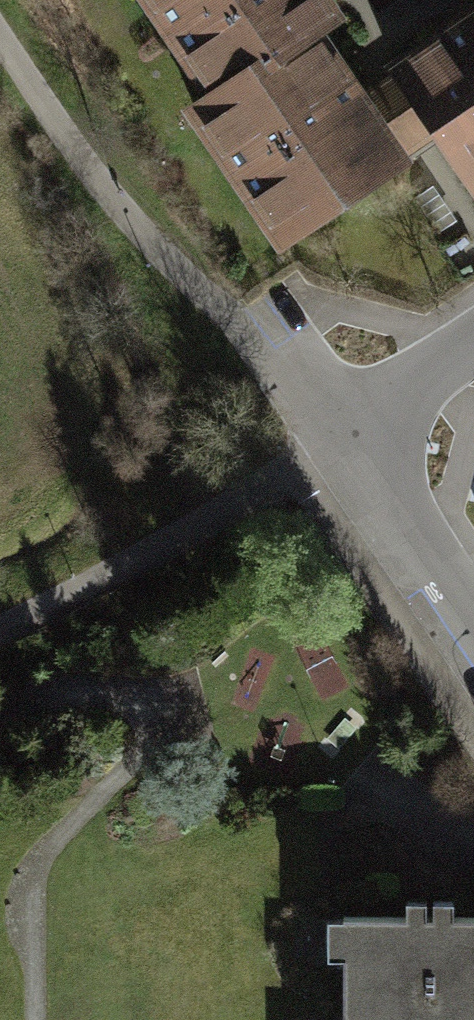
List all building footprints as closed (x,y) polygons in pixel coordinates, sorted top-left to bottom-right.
[(186,112),(291,45),(313,31),(293,0),(113,0),(186,112)] [(381,81),(466,202),(473,196),(473,16),(381,81)] [(291,45),(186,112),(160,129),(251,269),(381,185),(291,45)] [(455,916),(455,901),(402,900),(402,917),(341,917),(341,922),(327,922),(327,958),(343,958),(343,974),(342,1019),(473,1019),(473,916),(455,916)]
